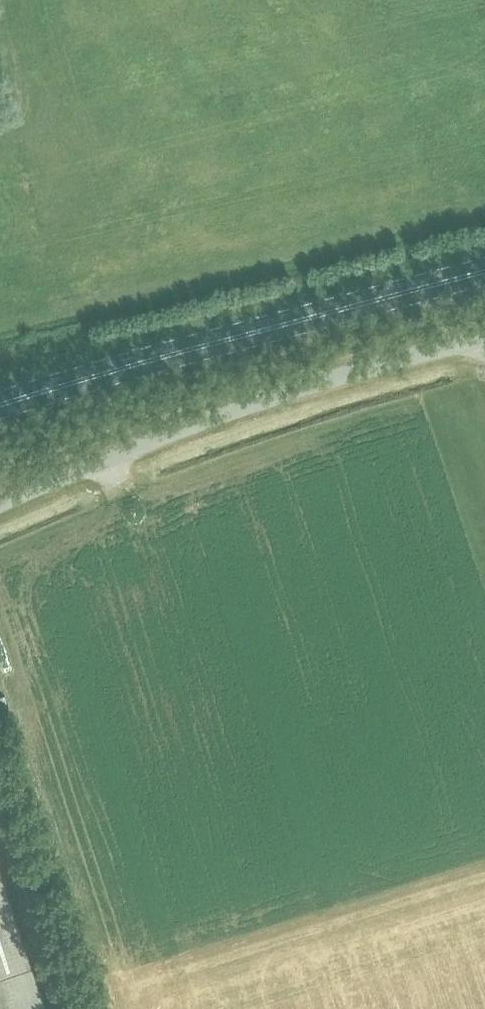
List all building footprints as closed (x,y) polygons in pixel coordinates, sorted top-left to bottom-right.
[(0,868),(0,1008),(45,1008),(0,868)]
